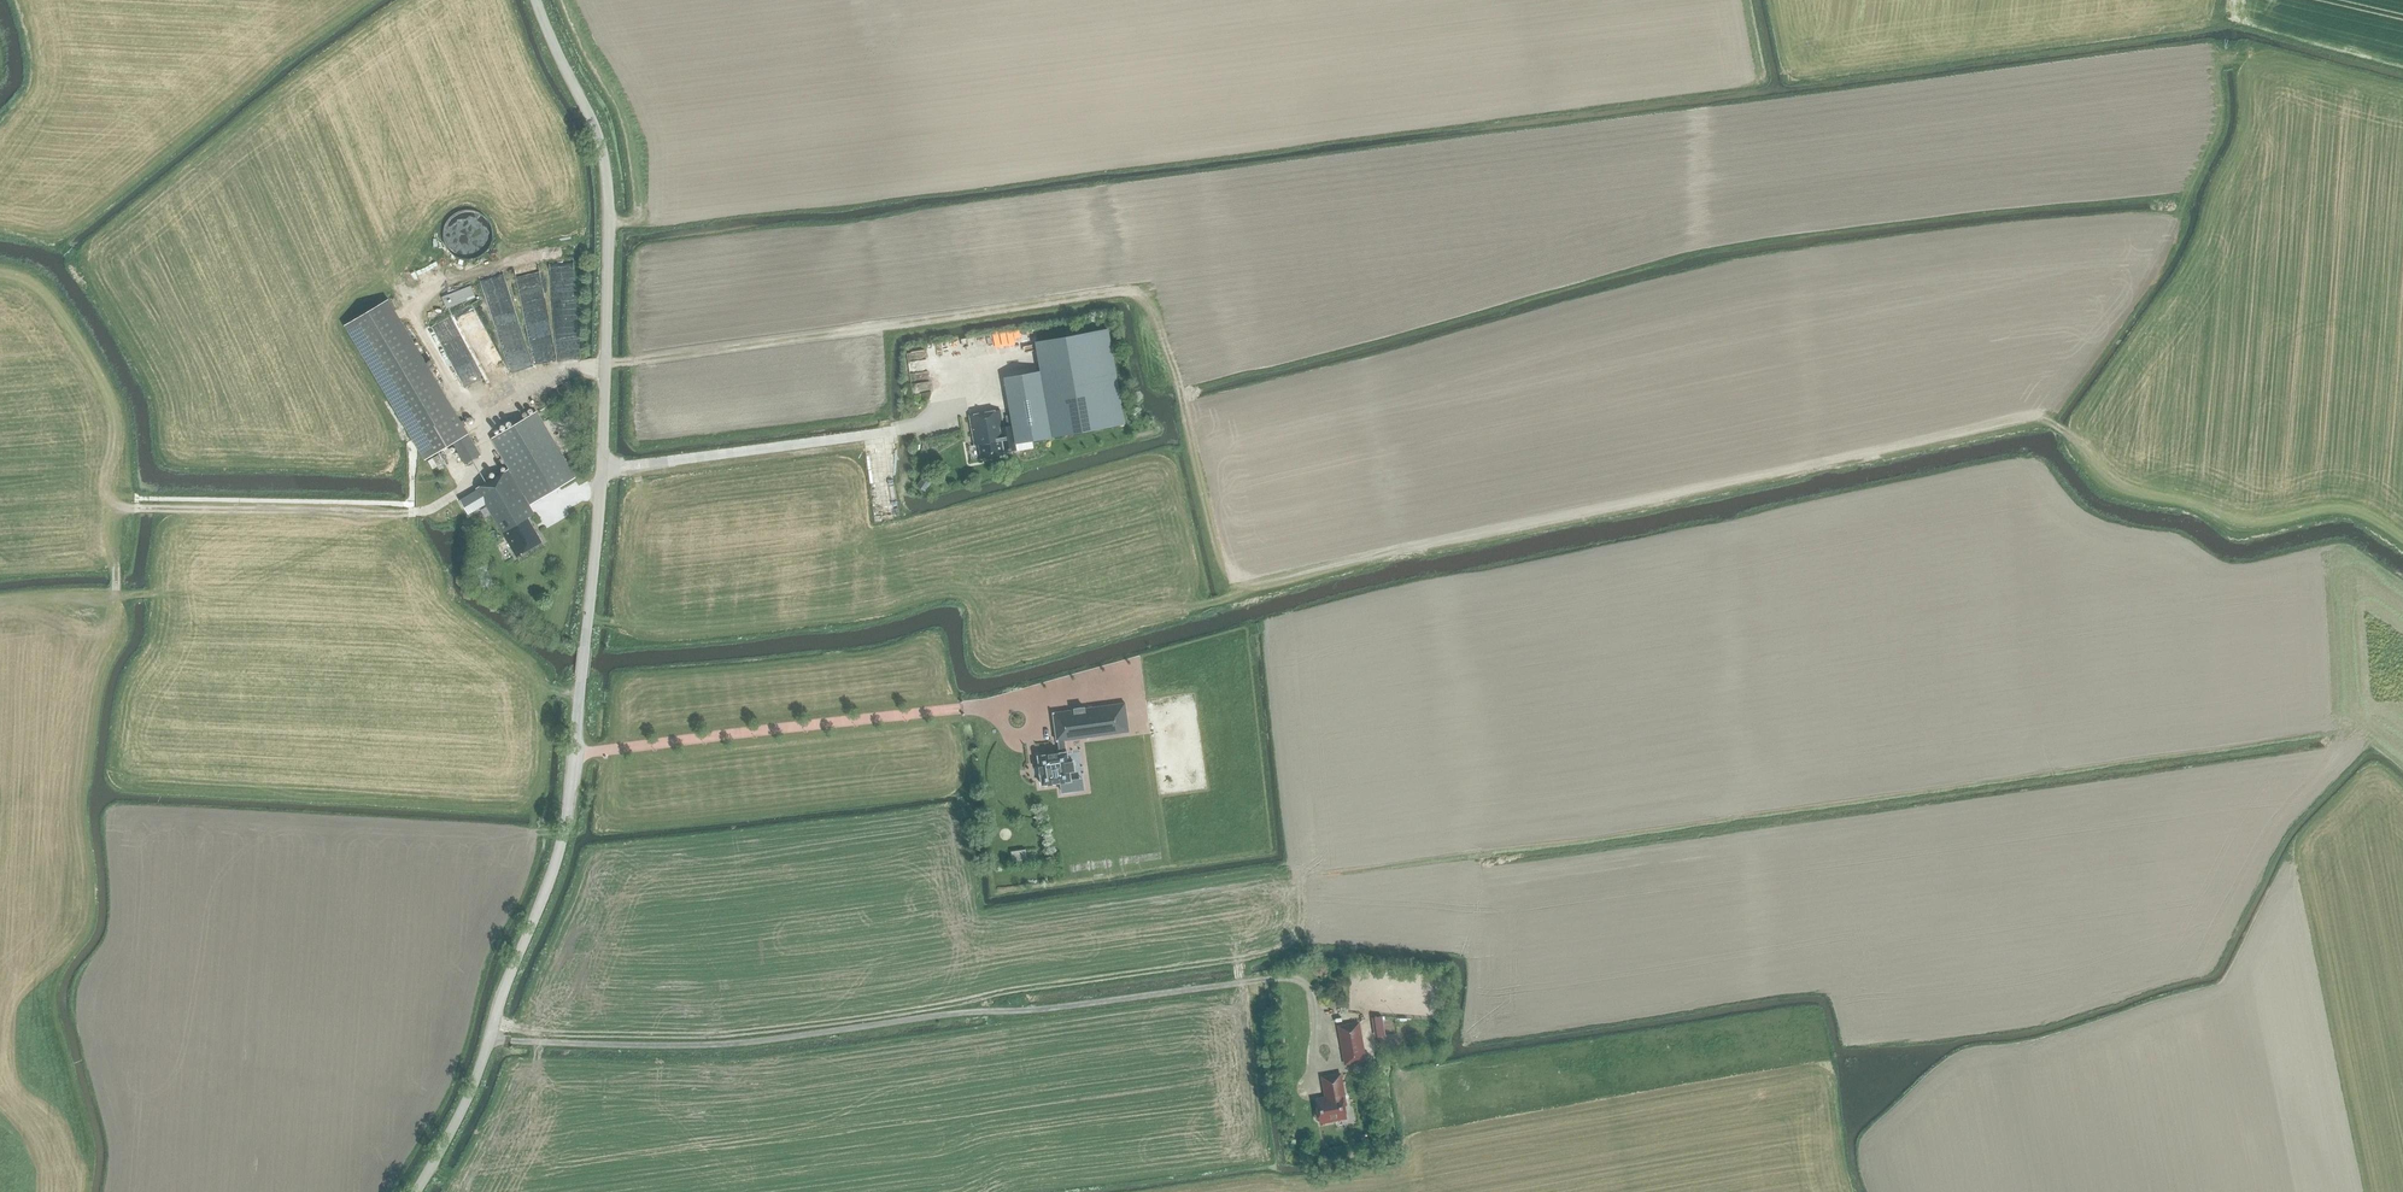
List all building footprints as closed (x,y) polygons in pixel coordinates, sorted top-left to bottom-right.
[(476,205),(442,230),(465,262),(499,238),(476,205)] [(518,269),(526,312),(550,308),(542,264),(518,269)] [(564,273),(565,279),(576,279),(575,264),(554,265),(554,274),(564,273)] [(445,295),(450,308),(479,298),(474,285),(445,295)] [(468,434),(389,302),(348,326),(427,459),(468,434)] [(1124,423),(1107,329),(1036,342),(1041,372),(1004,379),(1011,417),(1012,423),(1015,443),(1124,423)] [(936,372),(914,373),(915,390),(936,389),(936,372)] [(1004,456),(1004,452),(1016,450),(1012,425),(1003,427),(1000,410),(969,415),(975,445),(979,445),(981,460),(1004,456)] [(535,414),(493,438),(532,504),(573,479),(535,414)] [(468,513),(485,503),(516,557),(542,542),(528,517),(534,514),(508,470),(476,489),(477,490),(460,500),(468,513)] [(924,492),(929,485),(921,479),(916,486),(924,492)] [(1040,775),(1041,783),(1041,785),(1043,785),(1043,784),(1060,782),(1062,792),(1074,790),(1073,780),(1071,780),(1071,779),(1070,779),(1069,771),(1073,770),(1073,771),(1074,771),(1073,761),(1071,761),(1068,762),(1067,754),(1067,753),(1067,752),(1065,752),(1064,740),(1094,736),(1093,733),(1127,729),(1128,732),(1129,731),(1125,703),(1084,708),(1084,707),(1074,709),(1074,710),(1052,713),(1056,741),(1058,741),(1060,753),(1039,756),(1039,755),(1037,756),(1038,757),(1039,766),(1040,775)] [(1026,859),(1025,849),(1011,851),(1012,861),(1026,859)] [(1377,1035),(1388,1034),(1386,1014),(1376,1015),(1377,1035)] [(1358,1023),(1339,1026),(1345,1063),(1364,1060),(1358,1023)] [(1315,1115),(1316,1119),(1318,1121),(1319,1120),(1320,1123),(1332,1121),(1332,1120),(1346,1117),(1344,1105),(1345,1105),(1340,1074),(1322,1077),(1326,1098),(1316,1099),(1318,1112),(1316,1112),(1315,1115)]
